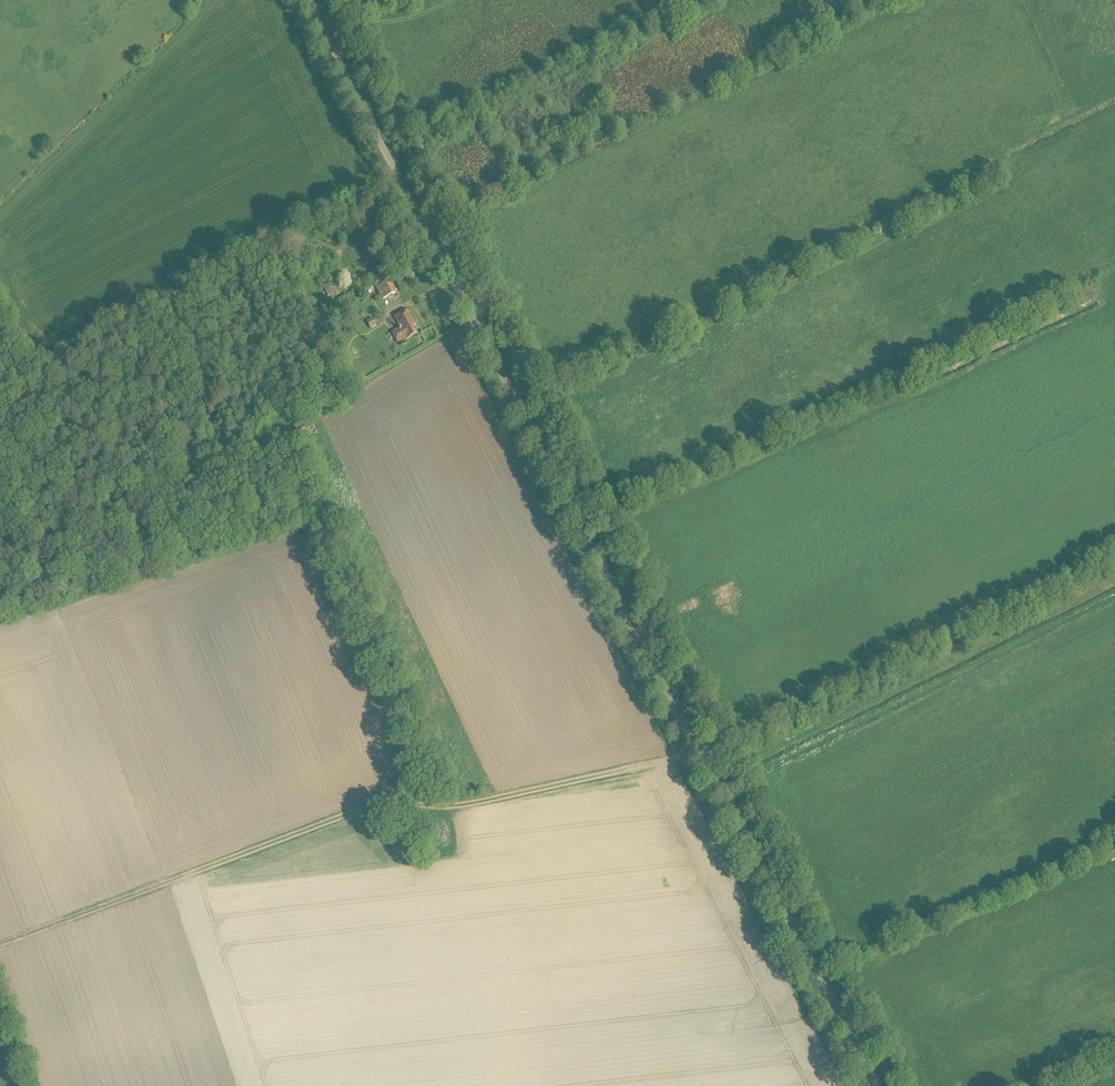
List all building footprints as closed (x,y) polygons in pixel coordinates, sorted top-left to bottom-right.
[(410,266),(401,270),(407,282),(416,278),(410,266)] [(378,287),(376,289),(383,301),(397,293),(390,281),(387,283),(382,275),(374,280),(378,287)] [(323,288),(328,298),(337,294),(332,284),(323,288)] [(416,327),(408,312),(395,319),(399,325),(397,326),(399,330),(393,333),(398,344),(406,339),(407,340),(417,335),(413,328),(416,327)] [(373,320),(367,323),(370,330),(376,328),(373,320)] [(307,427),(296,433),(301,441),(312,434),(307,427)]
